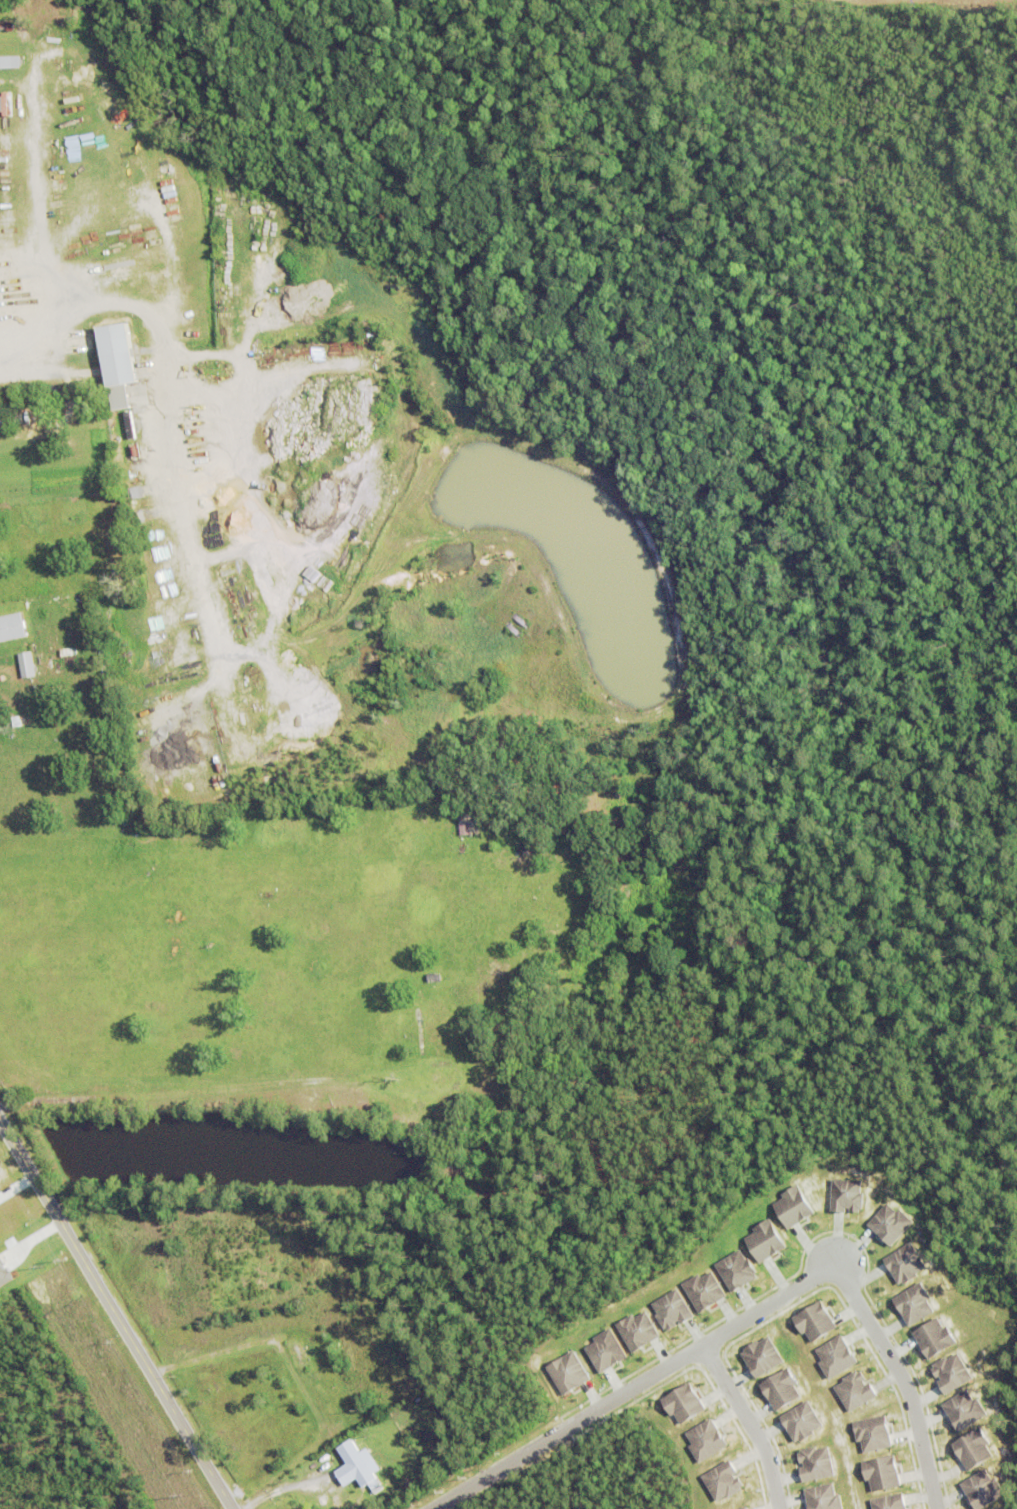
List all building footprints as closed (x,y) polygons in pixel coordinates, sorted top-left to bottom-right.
[(15,33),(0,33),(0,23),(14,23),(15,33)] [(19,56),(0,56),(0,69),(19,68),(19,56)] [(108,389),(125,386),(129,410),(112,413),(108,389)] [(0,416),(15,415),(16,426),(1,427),(0,416)] [(58,598),(69,596),(71,606),(60,608),(58,598)] [(24,638),(21,614),(0,616),(0,641),(24,638)] [(16,656),(30,653),(35,678),(21,681),(16,656)] [(427,972),(440,971),(441,980),(428,981),(427,972)] [(830,1210),(846,1210),(846,1209),(862,1210),(862,1179),(831,1178),(830,1210)] [(813,1214),(799,1183),(779,1192),(782,1198),(773,1202),(785,1227),(813,1214)] [(914,1221),(899,1207),(896,1210),(887,1202),(867,1223),(891,1245),(914,1221)] [(751,1227),(753,1231),(744,1236),(758,1262),(785,1246),(769,1217),(751,1227)] [(883,1257),(898,1284),(927,1269),(912,1241),(883,1257)] [(714,1262),(729,1291),(757,1277),(742,1248),(714,1262)] [(13,1281),(0,1258),(0,1288),(13,1281)] [(681,1282),(697,1312),(726,1296),(711,1270),(700,1276),(698,1273),(681,1282)] [(909,1326),(936,1310),(920,1281),(892,1298),(909,1326)] [(649,1302),(664,1331),(692,1316),(677,1288),(649,1302)] [(836,1328),(822,1300),(792,1315),(802,1334),(806,1332),(810,1341),(836,1328)] [(658,1339),(647,1310),(617,1321),(628,1350),(658,1339)] [(913,1330),(926,1358),(957,1344),(948,1324),(943,1326),(938,1318),(913,1330)] [(627,1357),(610,1327),(592,1337),(594,1341),(584,1347),(599,1373),(627,1357)] [(740,1350),(755,1378),(784,1361),(768,1334),(740,1350)] [(829,1378),(857,1362),(841,1334),(813,1350),(829,1378)] [(291,1341),(297,1339),(306,1367),(300,1369),(291,1341)] [(560,1394),(589,1381),(575,1350),(546,1363),(560,1394)] [(930,1365),(946,1394),(973,1379),(958,1350),(930,1365)] [(773,1410),(802,1397),(789,1368),(760,1381),(773,1410)] [(833,1384),(848,1412),(877,1396),(869,1381),(867,1383),(860,1369),(833,1384)] [(705,1409),(690,1381),(660,1398),(670,1416),(674,1415),(679,1424),(705,1409)] [(942,1403),(958,1431),(987,1414),(977,1397),(973,1399),(967,1388),(942,1403)] [(794,1442),(823,1426),(808,1399),(779,1415),(794,1442)] [(892,1446),(885,1414),(852,1421),(856,1442),(861,1441),(863,1453),(892,1446)] [(728,1446),(711,1417),(683,1433),(699,1462),(728,1446)] [(966,1470),(994,1456),(981,1427),(952,1440),(966,1470)] [(346,1440),(352,1436),(373,1466),(367,1470),(346,1440)] [(799,1466),(803,1482),(834,1476),(827,1444),(797,1450),(800,1465),(799,1466)] [(862,1461),(869,1492),(901,1485),(894,1454),(862,1461)] [(701,1473),(715,1502),(743,1489),(735,1472),(736,1472),(730,1460),(701,1473)] [(975,1508),(979,1508),(1006,1494),(995,1476),(991,1478),(985,1468),(960,1482),(975,1508)] [(834,1493),(833,1483),(805,1487),(808,1508),(842,1508),(840,1493),(834,1493)] [(873,1508),(906,1508),(904,1493),(871,1498),(873,1508)]
